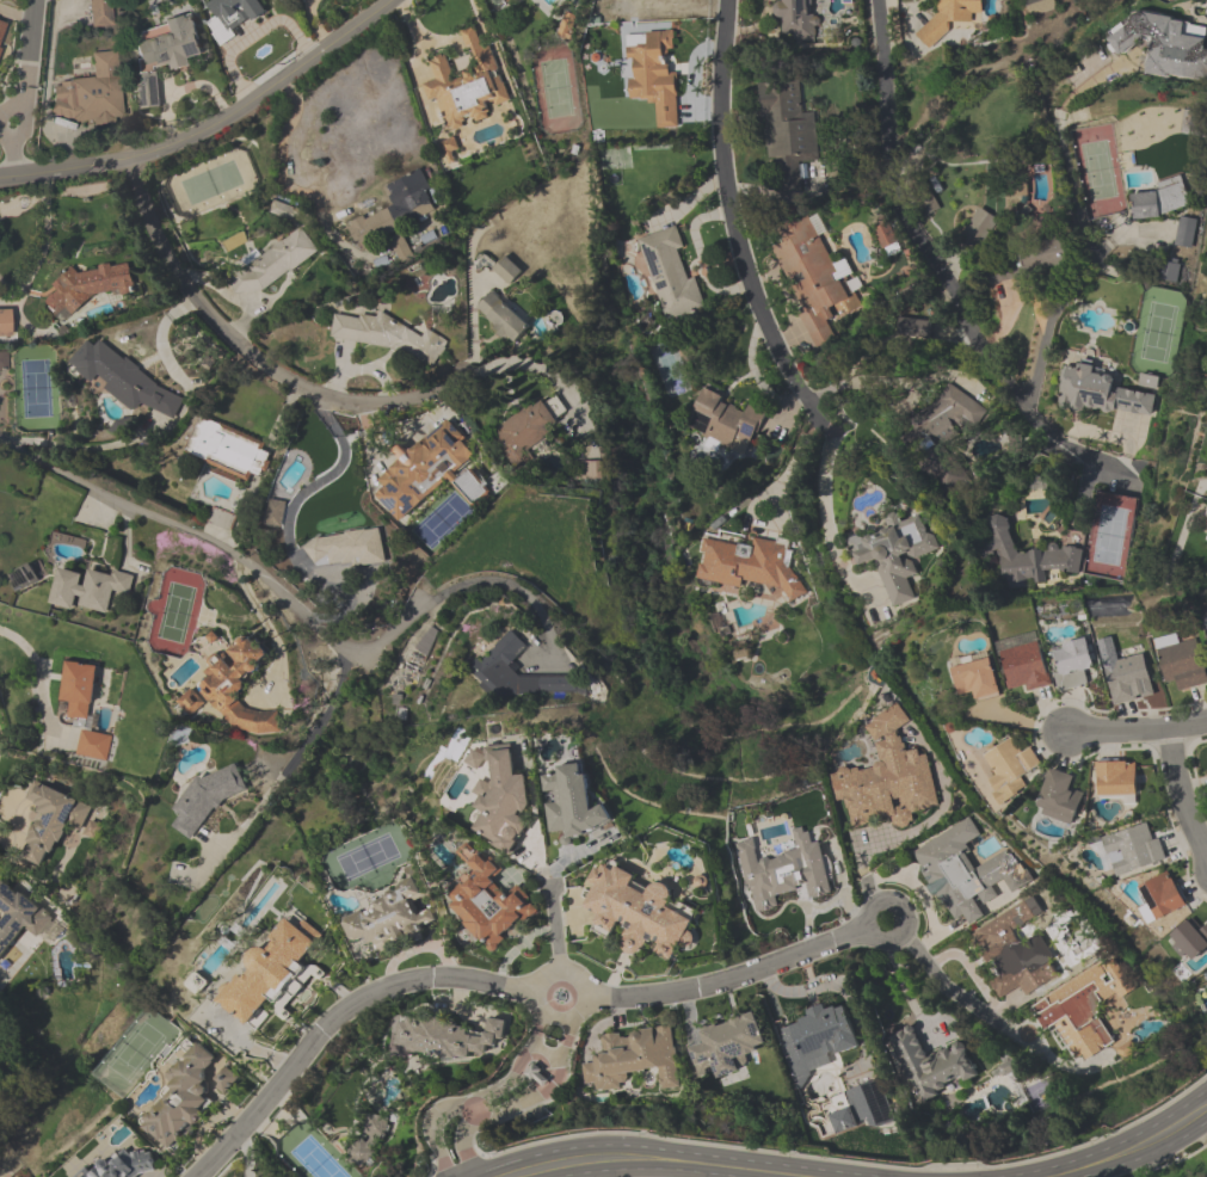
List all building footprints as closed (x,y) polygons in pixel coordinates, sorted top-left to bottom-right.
[(90,26),(109,26),(109,0),(90,0),(90,26)] [(219,16),(206,23),(220,47),(236,37),(229,26),(247,15),(251,22),(269,11),(262,0),(210,0),(219,16)] [(780,3),(772,3),(772,18),(780,18),(781,41),(816,40),(816,16),(807,16),(807,0),(780,0),(780,3)] [(937,27),(919,26),(919,41),(949,43),(950,23),(970,24),(971,14),(981,14),(982,0),(938,0),(937,27)] [(1051,0),(1027,0),(1032,15),(1053,8),(1051,0)] [(160,108),(157,69),(192,67),(191,55),(200,55),(197,15),(163,18),(164,29),(135,32),(141,110),(160,108)] [(1200,78),(1206,31),(1206,27),(1168,21),(1167,27),(1153,25),(1147,70),(1200,78)] [(1118,52),(1136,42),(1126,25),(1108,34),(1118,52)] [(508,101),(482,27),(463,34),(475,68),(453,76),(445,53),(427,59),(435,80),(421,85),(428,102),(437,99),(448,131),(490,116),(487,108),(508,101)] [(677,128),(675,72),(667,72),(666,54),(674,53),(673,32),(646,33),(647,46),(622,47),(624,102),(654,101),(655,129),(677,128)] [(119,51),(93,53),(95,79),(52,83),(56,126),(124,121),(119,51)] [(819,161),(816,113),(803,114),(801,81),(760,84),(765,164),(782,163),(784,194),(801,193),(799,163),(819,161)] [(1190,133),(1206,133),(1206,111),(1190,111),(1190,133)] [(383,187),(392,207),(346,227),(356,251),(439,216),(420,171),(383,187)] [(1156,181),(1157,192),(1131,194),(1133,217),(1187,213),(1184,178),(1156,181)] [(928,214),(937,209),(929,196),(920,201),(928,214)] [(289,219),(293,209),(273,202),(269,211),(289,219)] [(994,219),(977,210),(961,240),(978,249),(994,219)] [(776,229),(781,244),(776,246),(808,343),(826,338),(821,324),(833,320),(829,308),(853,300),(840,263),(832,266),(815,216),(776,229)] [(1186,249),(1193,221),(1180,217),(1173,245),(1186,249)] [(638,238),(665,322),(705,309),(695,277),(686,280),(677,252),(685,250),(677,226),(638,238)] [(243,301),(318,252),(303,228),(227,277),(243,301)] [(991,277),(1065,273),(1064,246),(989,250),(991,277)] [(521,273),(504,257),(492,270),(509,286),(521,273)] [(511,346),(530,327),(492,290),(473,309),(511,346)] [(10,338),(10,313),(0,313),(0,338),(10,338)] [(335,313),(330,341),(440,359),(445,332),(335,313)] [(184,403),(103,340),(98,346),(90,340),(71,365),(95,384),(97,382),(135,411),(143,401),(170,422),(184,403)] [(1155,395),(1112,387),(1115,372),(1066,363),(1058,403),(1150,421),(1155,395)] [(721,400),(725,394),(707,385),(685,428),(745,457),(767,411),(749,402),(744,412),(721,400)] [(899,443),(929,472),(979,419),(949,390),(899,443)] [(541,399),(488,432),(513,471),(534,458),(525,445),(570,417),(557,396),(544,404),(541,399)] [(187,454),(250,479),(264,443),(200,418),(187,454)] [(409,452),(403,444),(393,452),(400,460),(378,480),(385,488),(376,496),(398,522),(448,479),(449,480),(478,456),(447,419),(409,452)] [(286,503),(270,500),(266,526),(282,528),(286,503)] [(888,607),(913,603),(909,578),(916,577),(913,558),(931,555),(925,515),(887,522),(889,533),(851,539),(856,567),(880,563),(888,607)] [(1082,570),(1076,545),(1016,558),(1008,518),(975,525),(983,560),(997,557),(1005,591),(1047,582),(1046,578),(1082,570)] [(384,558),(378,526),(332,535),(330,527),(319,530),(321,539),(306,542),(312,572),(384,558)] [(800,544),(753,537),(752,547),(706,540),(700,584),(739,589),(740,588),(792,595),(800,544)] [(134,575),(113,571),(111,575),(88,570),(87,575),(57,569),(50,604),(108,616),(112,594),(129,597),(134,575)] [(34,582),(31,570),(12,573),(15,585),(34,582)] [(469,670),(488,690),(531,650),(512,630),(469,670)] [(1180,642),(1178,634),(1154,640),(1164,683),(1176,680),(1179,691),(1206,684),(1206,677),(1198,638),(1180,642)] [(233,731),(276,736),(278,715),(247,712),(237,700),(238,689),(263,668),(265,652),(254,638),(246,637),(205,672),(204,682),(200,685),(199,690),(233,731)] [(1049,685),(1037,637),(997,647),(1009,695),(1049,685)] [(1048,648),(1057,692),(1087,686),(1084,672),(1095,669),(1089,639),(1048,648)] [(1110,705),(1140,700),(1138,687),(1151,684),(1145,656),(1120,660),(1118,652),(1101,654),(1110,705)] [(1000,696),(989,656),(950,667),(958,695),(972,692),(975,703),(1000,696)] [(60,704),(69,705),(66,723),(89,726),(97,666),(66,661),(60,704)] [(205,703),(192,690),(177,703),(191,717),(205,703)] [(877,763),(829,774),(835,801),(845,799),(851,828),(886,820),(888,829),(914,823),(911,813),(938,807),(926,753),(908,757),(898,712),(868,719),(877,763)] [(111,735),(80,731),(76,757),(106,762),(111,735)] [(1005,804),(1028,792),(1020,777),(1041,766),(1031,748),(1020,754),(1011,739),(978,757),(1005,804)] [(473,834),(513,854),(528,822),(527,812),(530,806),(527,778),(515,772),(512,743),(488,746),(491,772),(482,791),(482,795),(480,800),(482,816),(473,834)] [(1095,762),(1095,798),(1136,798),(1136,762),(1095,762)] [(541,772),(549,838),(598,833),(597,823),(609,822),(608,806),(590,808),(585,766),(541,772)] [(1035,814),(1073,826),(1083,794),(1070,790),(1074,777),(1049,769),(1035,814)] [(66,823),(79,829),(90,807),(34,779),(23,800),(43,810),(20,856),(44,868),(66,823)] [(911,849),(949,923),(964,916),(968,925),(984,917),(978,906),(997,896),(993,887),(1004,881),(1011,894),(1030,884),(1011,848),(975,867),(963,844),(979,836),(970,818),(911,849)] [(1101,836),(1113,877),(1165,862),(1154,821),(1101,836)] [(751,914),(777,908),(774,895),(807,888),(809,897),(831,892),(820,839),(810,842),(806,827),(792,830),(797,851),(757,859),(752,838),(735,842),(751,914)] [(490,951),(539,910),(518,885),(507,894),(493,877),(500,871),(474,839),(458,852),(477,874),(446,900),(490,951)] [(402,869),(409,891),(342,913),(351,943),(370,937),(374,948),(441,927),(420,863),(402,869)] [(619,948),(640,958),(644,949),(647,949),(674,961),(681,946),(692,945),(694,940),(692,926),(699,911),(680,903),(672,904),(670,887),(654,880),(648,893),(631,885),(636,874),(613,864),(593,866),(586,881),(588,897),(584,907),(597,914),(590,930),(600,929),(610,933),(617,932),(624,917),(626,933),(619,948)] [(1136,886),(1151,923),(1186,908),(1171,871),(1136,886)] [(37,938),(53,917),(0,875),(0,960),(25,929),(37,938)] [(970,933),(1004,996),(1017,989),(1022,998),(1051,982),(1020,927),(1035,918),(1026,902),(970,933)] [(219,1002),(254,1029),(324,937),(303,920),(298,926),(288,918),(265,948),(259,944),(245,962),(248,964),(219,1002)] [(1200,929),(1206,922),(1206,948),(1190,961),(1184,953),(1180,957),(1170,947),(1175,942),(1169,935),(1190,918),(1200,929)] [(1034,1006),(1072,1068),(1113,1042),(1094,1011),(1132,988),(1113,957),(1034,1006)] [(199,997),(211,984),(198,972),(186,984),(199,997)] [(805,1075),(834,1064),(828,1046),(856,1036),(846,1007),(836,1011),(833,1002),(798,1014),(801,1024),(788,1028),(805,1075)] [(698,1030),(703,1044),(688,1049),(696,1074),(712,1069),(715,1079),(740,1071),(736,1058),(767,1048),(756,1012),(698,1030)] [(399,1019),(397,1051),(485,1059),(487,1042),(503,1043),(505,1020),(486,1018),(486,1026),(399,1019)] [(597,1035),(600,1064),(580,1066),(583,1092),(625,1087),(624,1074),(657,1071),(659,1090),(679,1088),(673,1027),(597,1035)] [(963,1042),(925,1058),(913,1028),(889,1038),(915,1103),(977,1077),(963,1042)] [(174,1153),(213,1103),(204,1096),(213,1084),(204,1077),(218,1058),(197,1041),(166,1080),(173,1086),(141,1127),(174,1153)] [(225,1096),(241,1079),(227,1066),(211,1083),(225,1096)] [(883,1080),(844,1092),(857,1131),(895,1119),(883,1080)] [(363,1143),(352,1142),(350,1161),(369,1163),(372,1137),(385,1138),(387,1118),(366,1116),(363,1143)] [(158,1162),(144,1146),(134,1155),(124,1144),(87,1176),(142,1176),(158,1162)]
